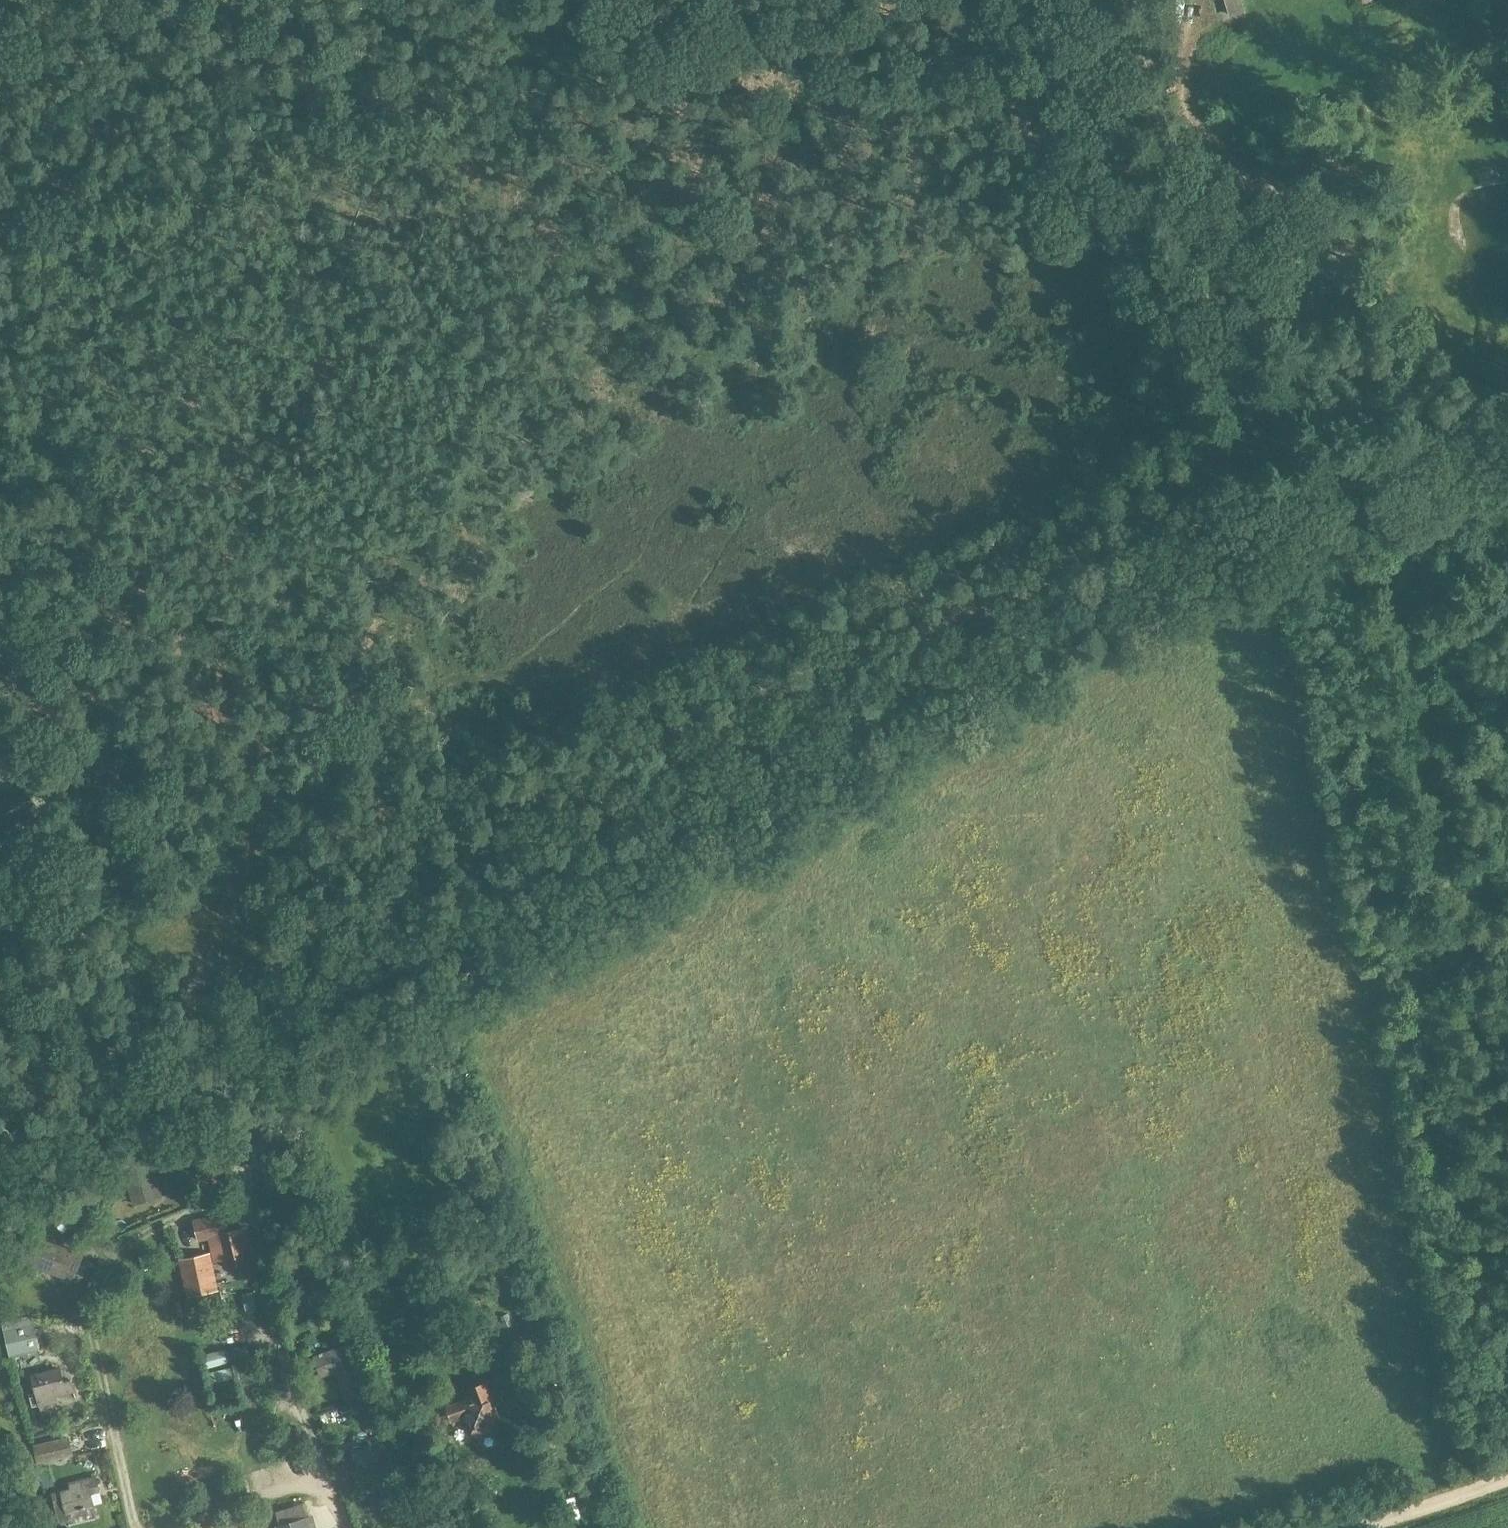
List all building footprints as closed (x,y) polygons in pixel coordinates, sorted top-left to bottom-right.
[(134,1204),(160,1197),(149,1158),(129,1164),(136,1190),(131,1193),(134,1204)] [(225,1212),(193,1220),(198,1242),(209,1239),(208,1237),(229,1232),(225,1212)] [(219,1236),(225,1260),(227,1266),(248,1260),(246,1252),(250,1251),(247,1236),(243,1237),(241,1230),(219,1236)] [(46,1243),(37,1266),(65,1276),(69,1266),(77,1269),(82,1256),(46,1243)] [(212,1279),(215,1278),(211,1256),(182,1262),(186,1283),(194,1281),(197,1295),(215,1291),(212,1279)] [(342,1314),(327,1274),(310,1281),(315,1293),(307,1296),(313,1312),(327,1306),(332,1318),(342,1314)] [(39,1351),(34,1324),(4,1331),(9,1358),(39,1351)] [(341,1390),(361,1383),(347,1346),(314,1358),(323,1383),(337,1378),(341,1390)] [(495,1382),(519,1374),(510,1351),(487,1360),(495,1382)] [(207,1368),(225,1364),(222,1352),(205,1356),(207,1368)] [(537,1381),(555,1374),(556,1374),(552,1364),(551,1365),(534,1371),(537,1381)] [(70,1381),(64,1382),(60,1369),(33,1376),(41,1406),(55,1402),(53,1396),(73,1391),(70,1381)] [(211,1374),(212,1391),(231,1390),(231,1373),(211,1374)] [(467,1416),(473,1432),(498,1423),(487,1395),(448,1409),(452,1421),(467,1416)] [(332,1412),(335,1424),(352,1420),(349,1408),(332,1412)] [(72,1456),(68,1437),(37,1444),(41,1462),(72,1456)] [(352,1453),(358,1475),(388,1468),(381,1437),(368,1440),(370,1449),(352,1453)] [(70,1484),(72,1491),(53,1495),(60,1522),(69,1520),(68,1514),(95,1507),(91,1492),(99,1490),(95,1477),(70,1484)] [(276,1527),(317,1527),(313,1514),(276,1526),(276,1527)]
